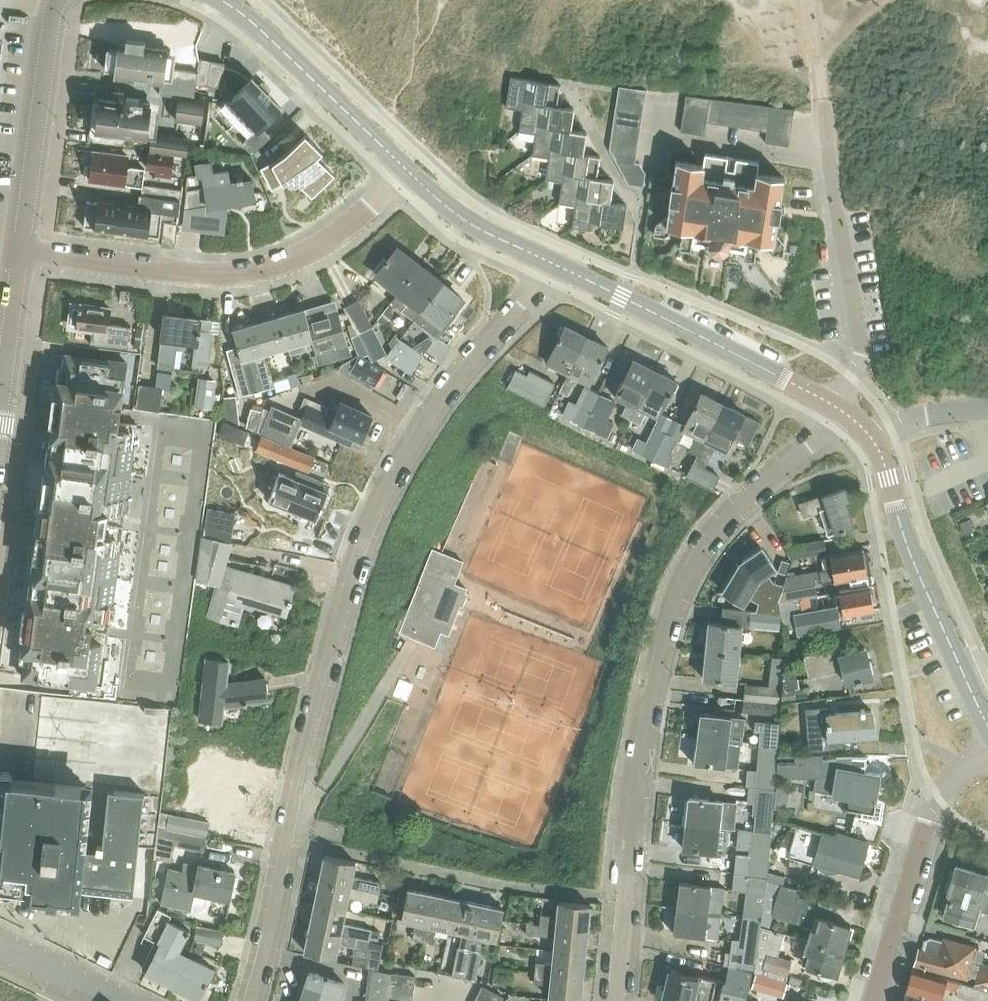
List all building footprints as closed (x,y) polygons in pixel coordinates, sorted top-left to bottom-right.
[(106,48),(104,68),(116,69),(115,75),(160,81),(158,93),(179,95),(194,97),(196,84),(197,72),(173,68),(175,55),(166,54),(167,50),(167,49),(144,46),(145,40),(126,38),(125,44),(119,44),(119,49),(106,48)] [(197,72),(196,84),(221,88),(221,84),(224,68),(224,64),(199,60),(197,72)] [(221,88),(220,94),(227,102),(226,103),(253,131),(242,142),(252,153),(270,135),(260,126),(280,106),(252,77),(249,80),(248,79),(247,79),(246,77),(245,76),(244,75),(243,74),(241,73),(240,72),(238,72),(237,71),(236,71),(235,70),(234,70),(231,69),(229,69),(227,68),(225,68),(224,68),(221,84),(221,88)] [(507,108),(523,110),(524,110),(525,102),(558,107),(558,106),(561,85),(511,77),(507,108)] [(619,86),(617,98),(645,103),(647,90),(619,86)] [(179,95),(176,121),(201,124),(204,98),(194,97),(179,95)] [(685,107),(708,111),(710,98),(686,95),(685,107)] [(93,99),(91,115),(98,115),(96,130),(96,131),(101,131),(146,137),(146,136),(150,107),(150,103),(143,103),(143,101),(118,98),(118,101),(100,99),(100,100),(93,99)] [(617,98),(616,110),(643,115),(645,103),(617,98)] [(707,121),(719,123),(723,99),(710,98),(708,111),(707,121)] [(719,123),(731,125),(735,101),(723,99),(719,123)] [(731,125),(743,126),(747,103),(735,101),(731,125)] [(520,132),(536,134),(537,134),(538,126),(571,131),(571,130),(574,109),(558,106),(558,107),(525,102),(524,110),(523,110),(520,132)] [(743,126),(755,128),(759,104),(747,103),(743,126)] [(755,128),(767,130),(768,129),(770,117),(771,106),(759,104),(755,128)] [(771,106),(770,117),(793,121),(795,109),(771,106)] [(707,122),(707,121),(708,111),(685,107),(683,119),(707,122)] [(616,110),(614,122),(641,127),(643,115),(616,110)] [(770,117),(768,129),(791,133),(793,121),(770,117)] [(705,134),(707,122),(683,119),(681,131),(705,134)] [(614,122),(612,134),(640,138),(641,127),(614,122)] [(533,155),(550,158),(551,150),(584,155),(584,154),(588,133),(571,130),(571,131),(538,126),(537,134),(536,134),(533,155)] [(768,129),(767,130),(766,141),(789,145),(791,133),(768,129)] [(152,133),(150,151),(186,156),(188,138),(152,133)] [(260,168),(271,189),(285,182),(284,181),(297,172),(303,178),(299,182),(312,196),(334,175),(317,157),(322,152),(305,134),(292,146),(293,147),(271,162),(260,168)] [(612,134),(610,146),(638,150),(640,138),(612,134)] [(610,150),(615,159),(636,162),(638,150),(610,146),(610,150)] [(546,179),(563,182),(564,182),(565,174),(597,178),(598,178),(601,157),(584,154),(584,155),(551,150),(550,158),(546,179)] [(155,170),(154,176),(170,178),(170,171),(173,155),(149,152),(146,169),(155,170)] [(93,153),(90,181),(142,188),(143,185),(145,167),(130,165),(126,168),(127,157),(93,153)] [(671,201),(668,221),(667,225),(695,229),(693,239),(709,242),(709,244),(712,248),(723,250),(728,246),(728,244),(745,247),(747,237),(774,241),(778,217),(779,217),(781,201),(780,201),(784,177),(757,173),(759,161),(706,153),(704,165),(677,161),(673,185),(672,185),(670,201),(671,201)] [(636,162),(615,159),(622,171),(629,183),(643,185),(645,171),(640,163),(636,162)] [(183,228),(224,234),(227,204),(254,200),(251,180),(229,184),(227,169),(213,171),(211,160),(194,163),(196,175),(189,176),(185,209),(183,228)] [(560,203),(576,206),(577,206),(578,198),(611,202),(614,180),(598,178),(597,178),(565,174),(564,182),(563,182),(560,203)] [(142,188),(141,195),(178,200),(180,189),(143,185),(142,188)] [(158,235),(161,212),(178,214),(179,200),(178,200),(141,195),(139,195),(137,209),(87,202),(84,226),(158,235)] [(577,206),(576,206),(573,227),(591,230),(592,222),(624,227),(627,204),(611,202),(578,198),(577,206)] [(163,232),(161,246),(173,247),(175,234),(163,232)] [(374,271),(399,292),(420,265),(398,247),(386,262),(383,259),(374,271)] [(392,301),(414,319),(415,320),(443,283),(420,265),(399,292),(392,301)] [(443,283),(415,320),(414,319),(407,328),(422,339),(428,337),(431,332),(423,326),(431,316),(446,328),(455,316),(453,313),(463,300),(443,283)] [(121,291),(119,302),(130,303),(131,292),(121,291)] [(358,334),(362,332),(371,327),(357,302),(344,309),(352,323),(358,334)] [(388,304),(378,317),(380,323),(388,320),(392,314),(389,311),(392,307),(388,304)] [(78,306),(75,326),(93,329),(91,340),(128,345),(130,325),(110,323),(111,310),(78,306)] [(279,317),(288,348),(289,353),(315,345),(318,354),(348,345),(337,310),(306,320),(303,310),(279,317)] [(200,319),(164,315),(161,340),(158,368),(174,370),(177,342),(195,344),(192,365),(193,365),(204,367),(207,367),(212,332),(218,332),(219,321),(212,320),(211,331),(199,330),(200,319)] [(279,317),(255,325),(264,356),(288,348),(279,317)] [(352,323),(349,324),(353,336),(353,337),(358,334),(352,323)] [(264,356),(255,325),(232,332),(239,353),(227,357),(239,398),(275,387),(270,372),(268,373),(263,356),(264,356)] [(376,325),(362,332),(363,334),(354,338),(363,355),(371,352),(375,361),(389,355),(390,353),(376,325)] [(547,362),(568,372),(587,335),(565,325),(547,362)] [(396,333),(389,341),(393,348),(399,340),(396,333)] [(587,335),(568,372),(563,382),(572,387),(578,377),(590,383),(608,346),(587,335)] [(411,347),(423,354),(433,341),(428,337),(422,339),(411,347)] [(388,357),(412,373),(423,355),(423,354),(411,347),(399,340),(393,348),(390,353),(389,355),(388,357)] [(101,360),(42,351),(0,660),(0,670),(61,679),(59,696),(176,709),(179,710),(189,638),(196,580),(202,537),(218,420),(189,416),(189,418),(134,410),(138,379),(117,350),(103,348),(101,360)] [(338,366),(336,369),(372,390),(383,370),(359,357),(356,355),(338,366)] [(621,414),(629,418),(636,405),(638,406),(656,369),(635,359),(616,396),(627,401),(621,414)] [(506,388),(542,406),(554,382),(529,370),(527,375),(515,369),(506,388)] [(639,423),(649,404),(662,411),(677,380),(656,369),(638,406),(636,405),(629,418),(639,423)] [(162,388),(170,389),(172,373),(157,371),(155,386),(138,384),(135,408),(153,410),(159,411),(162,388)] [(312,371),(296,376),(299,384),(314,377),(312,371)] [(294,372),(286,374),(290,386),(298,384),(294,372)] [(198,376),(197,385),(192,385),(190,403),(209,406),(213,385),(214,378),(198,376)] [(404,382),(396,397),(400,399),(409,384),(404,382)] [(562,414),(585,426),(600,394),(584,386),(575,403),(569,400),(562,414)] [(723,403),(702,393),(687,423),(699,429),(688,450),(698,455),(723,403)] [(235,394),(224,395),(226,421),(240,420),(235,394)] [(600,394),(585,426),(606,436),(613,422),(606,419),(615,401),(600,394)] [(349,445),(352,437),(361,441),(372,412),(367,410),(367,409),(360,406),(359,407),(340,399),(335,410),(304,397),(300,406),(305,408),(301,418),(272,406),(260,433),(291,446),(300,425),(349,445)] [(698,455),(687,477),(712,489),(718,475),(704,468),(715,444),(727,450),(734,436),(750,444),(761,421),(723,403),(698,455)] [(247,427),(257,429),(263,408),(262,407),(253,405),(247,427)] [(637,438),(631,449),(653,460),(673,420),(660,413),(646,443),(645,442),(637,438)] [(673,420),(653,460),(667,467),(673,456),(669,454),(676,440),(678,441),(684,429),(686,426),(673,420)] [(223,422),(219,435),(225,437),(233,433),(236,426),(223,422)] [(499,455),(511,460),(521,437),(509,432),(499,455)] [(254,451),(308,471),(314,456),(261,435),(254,451)] [(278,471),(267,499),(288,507),(315,518),(325,493),(319,490),(322,482),(296,471),(293,477),(278,471)] [(801,503),(805,516),(821,511),(829,534),(854,526),(846,500),(849,498),(846,488),(801,503)] [(209,510),(204,537),(231,542),(236,515),(209,510)] [(969,519),(959,524),(964,533),(973,529),(969,519)] [(231,542),(204,537),(202,537),(196,580),(219,586),(211,618),(236,625),(243,602),(289,614),(296,587),(225,568),(231,543),(231,542)] [(783,546),(790,559),(817,554),(825,552),(823,539),(783,546)] [(744,603),(748,597),(759,602),(757,610),(782,612),(780,601),(780,599),(785,584),(783,584),(777,584),(774,582),(770,576),(773,573),(774,571),(773,569),(776,567),(762,547),(741,562),(724,591),(744,603)] [(825,552),(817,554),(820,569),(786,576),(783,584),(785,584),(780,599),(780,601),(816,594),(814,578),(821,576),(822,583),(868,575),(863,548),(826,555),(825,552)] [(463,562),(441,553),(433,550),(401,633),(435,646),(441,631),(449,634),(461,605),(463,606),(468,594),(465,593),(467,589),(455,584),(463,562)] [(783,559),(779,571),(786,573),(790,562),(789,561),(783,559)] [(841,590),(841,592),(835,593),(839,617),(875,611),(871,585),(841,590)] [(793,613),(794,614),(836,607),(836,605),(818,608),(816,595),(816,594),(780,601),(782,612),(783,614),(784,615),(793,613)] [(722,623),(710,622),(708,650),(739,653),(742,626),(747,626),(749,611),(749,609),(724,607),(722,623)] [(836,607),(794,614),(797,635),(840,627),(836,607)] [(780,614),(783,614),(782,612),(757,610),(756,611),(749,611),(747,626),(747,627),(779,630),(780,614)] [(811,676),(843,669),(847,682),(873,676),(866,647),(841,652),(840,648),(806,656),(811,676)] [(739,653),(708,650),(705,678),(737,681),(739,653)] [(745,683),(743,698),(781,702),(781,700),(784,670),(784,658),(772,657),(768,686),(745,683)] [(207,660),(205,680),(200,722),(223,725),(225,705),(269,699),(266,678),(227,684),(229,663),(207,660)] [(784,677),(784,670),(781,700),(795,699),(793,688),(799,687),(797,678),(784,677)] [(14,889),(25,890),(25,893),(30,894),(51,896),(55,897),(55,895),(74,897),(74,891),(80,891),(81,891),(132,897),(138,845),(141,845),(154,847),(156,847),(156,842),(158,830),(171,715),(172,709),(144,706),(59,696),(42,694),(39,714),(32,780),(13,778),(5,777),(5,780),(4,787),(3,799),(2,807),(1,819),(0,827),(0,828),(0,887),(14,889)] [(781,702),(743,698),(742,713),(779,717),(781,702)] [(873,711),(828,714),(828,706),(804,708),(806,748),(830,747),(830,743),(846,742),(846,736),(874,735),(873,711)] [(700,712),(697,738),(728,742),(728,741),(741,743),(743,731),(744,717),(700,712)] [(759,731),(758,745),(777,747),(779,723),(755,720),(754,730),(759,731)] [(728,742),(697,738),(694,765),(739,770),(740,757),(741,743),(728,741),(728,742)] [(880,754),(907,754),(907,753),(905,740),(879,741),(880,754)] [(747,769),(746,786),(773,788),(775,772),(777,747),(758,745),(757,760),(748,759),(747,769)] [(813,790),(832,792),(839,794),(839,798),(848,800),(847,810),(874,814),(872,821),(884,824),(890,800),(878,798),(882,773),(865,770),(864,756),(852,757),(836,757),(836,759),(822,759),(821,755),(777,754),(777,771),(780,771),(780,774),(791,774),(791,777),(818,777),(815,781),(813,790)] [(777,785),(774,807),(786,809),(789,787),(777,785)] [(773,788),(746,786),(744,801),(752,802),(751,815),(752,815),(771,817),(773,788)] [(690,797),(687,824),(734,829),(737,801),(690,797)] [(162,827),(161,830),(206,838),(209,822),(169,814),(163,812),(162,827)] [(853,816),(849,835),(868,841),(868,843),(878,845),(879,840),(884,824),(872,821),(853,816)] [(720,828),(687,824),(684,850),(726,854),(727,841),(719,840),(720,828)] [(868,841),(849,835),(838,832),(836,835),(824,831),(823,833),(797,826),(788,856),(858,876),(868,843),(868,841)] [(736,853),(734,872),(766,876),(767,871),(770,833),(752,831),(738,829),(736,847),(748,849),(748,855),(736,853)] [(206,838),(161,830),(160,842),(203,851),(206,838)] [(325,857),(320,882),(379,894),(382,881),(370,879),(369,881),(354,878),(356,864),(325,857)] [(169,870),(162,904),(191,910),(199,912),(206,907),(208,895),(231,899),(236,873),(200,866),(200,868),(185,865),(183,873),(169,870)] [(958,865),(950,891),(952,891),(946,913),(954,916),(953,917),(957,921),(962,923),(967,921),(967,919),(976,922),(981,904),(987,907),(987,874),(958,865)] [(766,876),(766,879),(780,884),(783,875),(767,871),(766,876)] [(745,892),(742,916),(760,919),(766,879),(766,876),(734,872),(732,889),(745,892)] [(766,879),(760,919),(760,925),(769,928),(772,915),(800,924),(807,899),(798,896),(800,890),(780,884),(766,879)] [(320,882),(315,906),(347,912),(349,898),(365,902),(366,899),(377,901),(379,894),(320,882)] [(722,914),(724,901),(725,888),(681,883),(678,909),(722,914)] [(412,940),(423,942),(432,895),(408,890),(402,922),(416,924),(412,940)] [(436,929),(450,932),(456,900),(432,895),(423,942),(433,945),(436,929)] [(463,934),(460,950),(455,975),(465,977),(470,952),(480,905),(456,900),(450,932),(463,934)] [(542,916),(541,924),(541,926),(589,931),(591,906),(560,903),(559,917),(542,916)] [(480,905),(470,952),(465,977),(465,978),(476,981),(481,954),(480,954),(483,938),(498,941),(504,910),(480,905)] [(315,906),(311,929),(358,938),(359,936),(369,938),(371,928),(361,926),(360,929),(344,925),(347,912),(315,906)] [(147,972),(174,985),(188,956),(179,952),(188,934),(189,934),(191,930),(168,919),(171,913),(159,907),(147,932),(157,938),(149,956),(154,958),(147,972)] [(722,914),(678,909),(674,934),(719,940),(722,914)] [(728,966),(754,968),(760,925),(760,919),(742,916),(740,930),(726,928),(724,938),(732,939),(730,951),(728,966)] [(813,928),(809,939),(845,950),(853,926),(822,916),(818,929),(813,928)] [(557,938),(556,952),(586,955),(589,931),(541,926),(541,924),(527,922),(526,932),(540,933),(540,936),(557,938)] [(196,925),(194,940),(189,951),(199,956),(206,943),(220,946),(224,930),(196,925)] [(760,925),(754,968),(785,980),(791,959),(791,958),(777,954),(784,932),(769,928),(760,925)] [(358,938),(311,929),(306,953),(337,959),(340,945),(356,948),(358,938)] [(955,975),(967,980),(969,975),(976,977),(974,983),(973,985),(976,986),(987,990),(987,963),(981,961),(980,963),(972,960),(976,947),(942,937),(941,941),(934,939),(930,941),(928,951),(920,948),(915,963),(955,975)] [(845,950),(809,939),(806,950),(811,951),(807,964),(823,969),(822,974),(825,977),(830,978),(835,978),(836,973),(838,974),(845,950)] [(368,958),(367,965),(378,967),(383,943),(377,942),(372,941),(370,951),(368,958)] [(537,963),(536,974),(584,979),(586,955),(556,952),(554,965),(537,963)] [(188,956),(174,985),(186,991),(186,996),(194,999),(198,997),(201,998),(215,969),(188,956)] [(751,971),(728,966),(725,981),(723,981),(718,1000),(743,1000),(751,971)] [(977,1000),(987,1000),(987,990),(976,986),(973,985),(914,967),(907,991),(940,1000),(944,986),(956,990),(956,994),(977,1000)] [(389,999),(391,987),(392,975),(391,973),(369,968),(365,1000),(389,1000),(389,999)] [(717,980),(698,976),(697,977),(670,971),(664,1000),(713,1000),(717,980)] [(756,972),(752,986),(783,995),(787,981),(756,972)] [(345,985),(310,974),(301,1000),(340,1000),(345,985)] [(536,974),(534,985),(552,986),(551,1000),(565,1000),(581,1000),(584,979),(536,974)] [(415,978),(392,975),(391,987),(413,990),(415,978)] [(790,976),(789,982),(800,985),(802,980),(790,976)] [(478,996),(488,1000),(502,1000),(504,997),(483,986),(478,996)] [(413,990),(391,987),(389,999),(403,1000),(412,1000),(413,990)]
